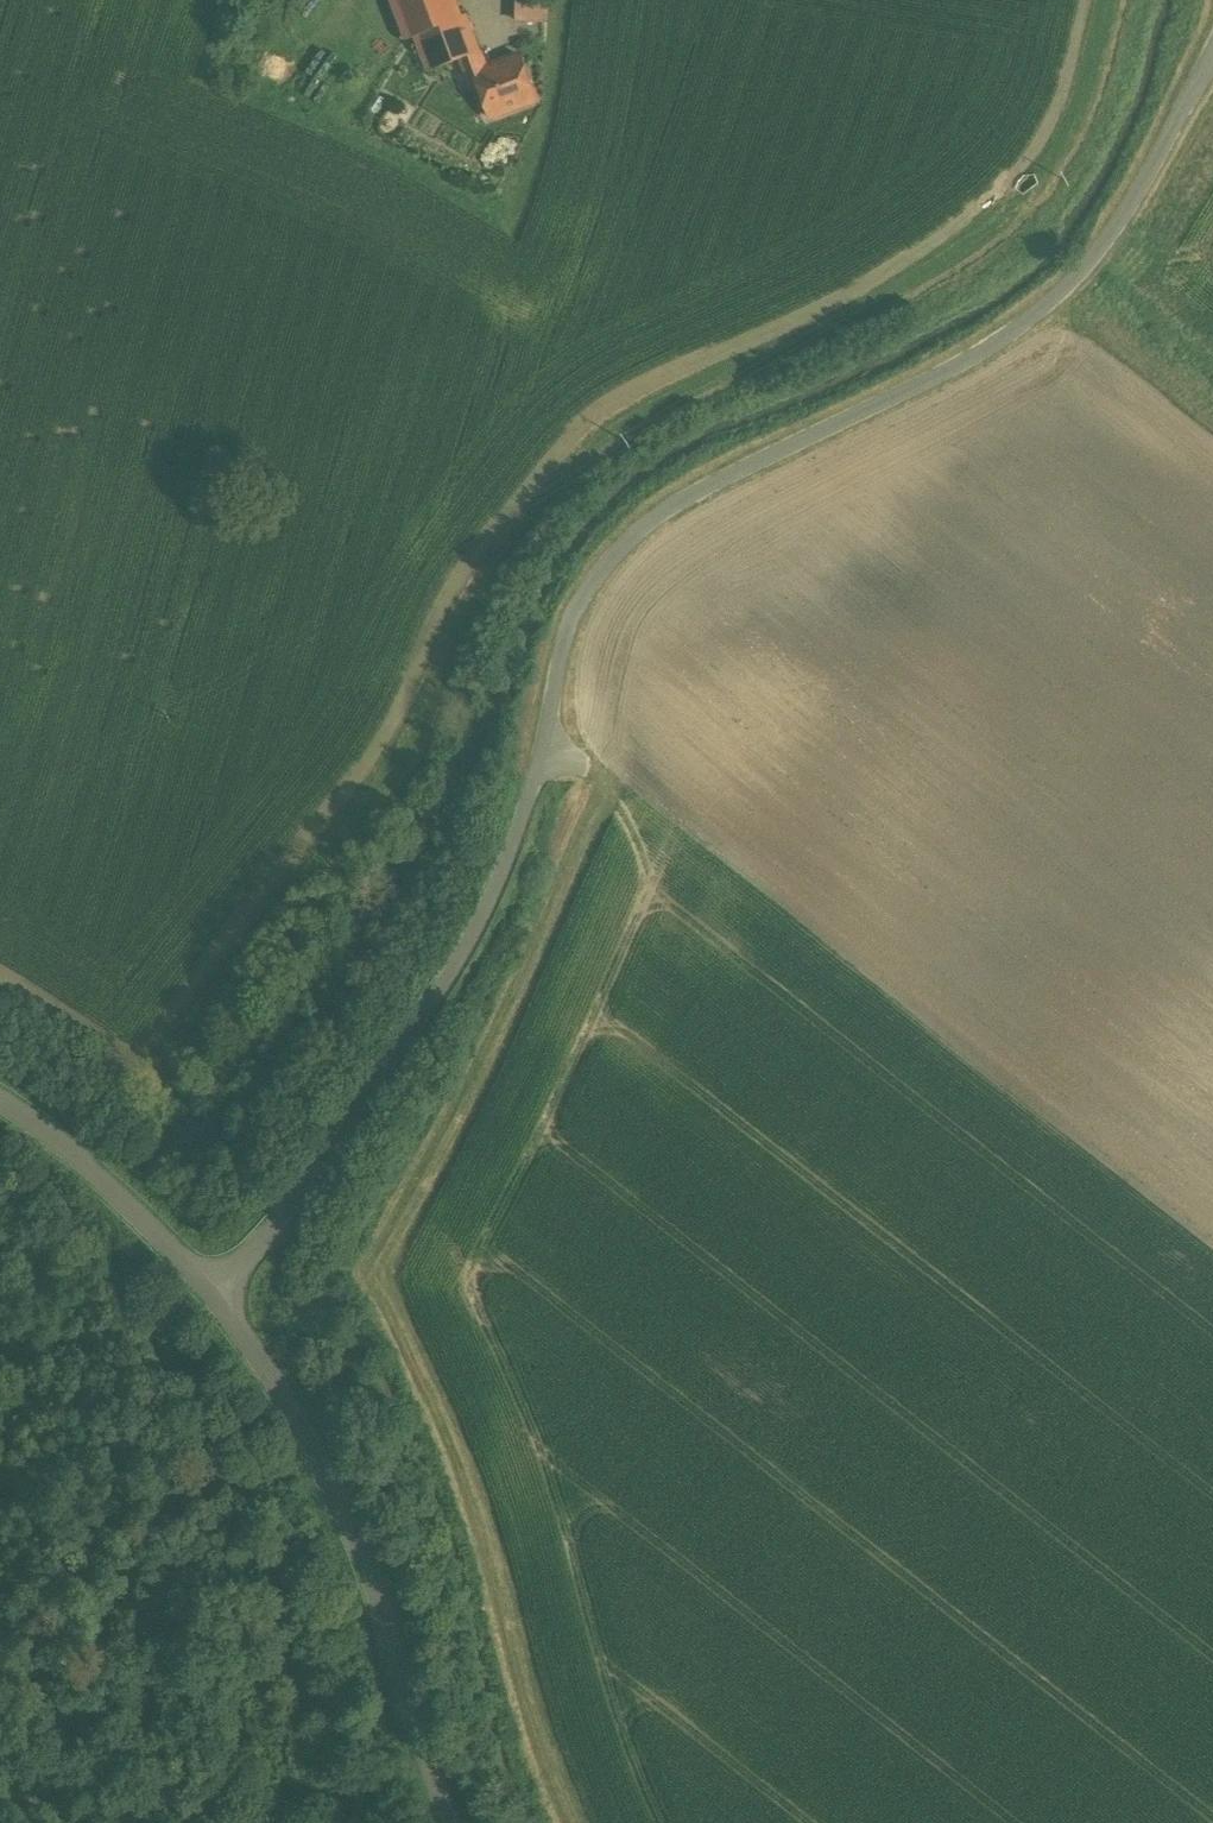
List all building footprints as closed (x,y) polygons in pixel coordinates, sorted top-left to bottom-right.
[(463,19),(462,17),(456,0),(395,0),(409,39),(416,36),(463,19)] [(516,21),(546,21),(546,0),(517,0),(516,21)] [(467,16),(462,17),(463,19),(416,36),(429,71),(468,57),(479,53),(480,52),(467,16)] [(485,69),(479,53),(468,57),(474,73),(473,73),(490,118),(536,101),(520,56),(485,69)]
